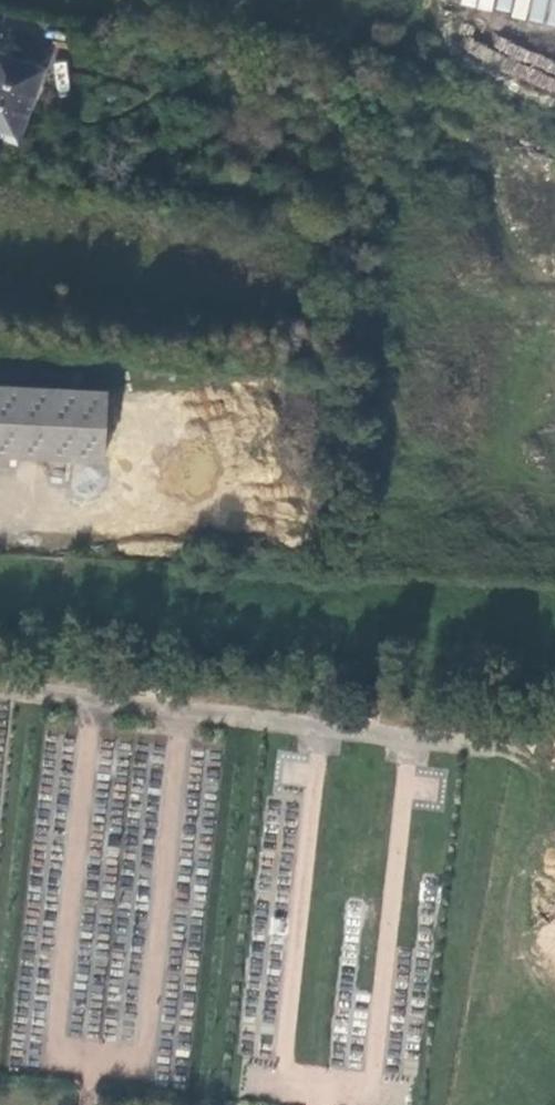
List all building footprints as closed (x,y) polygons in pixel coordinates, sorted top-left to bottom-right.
[(43,69),(0,53),(0,136),(18,142),(43,69)] [(0,386),(0,455),(104,460),(107,391),(0,386)]
